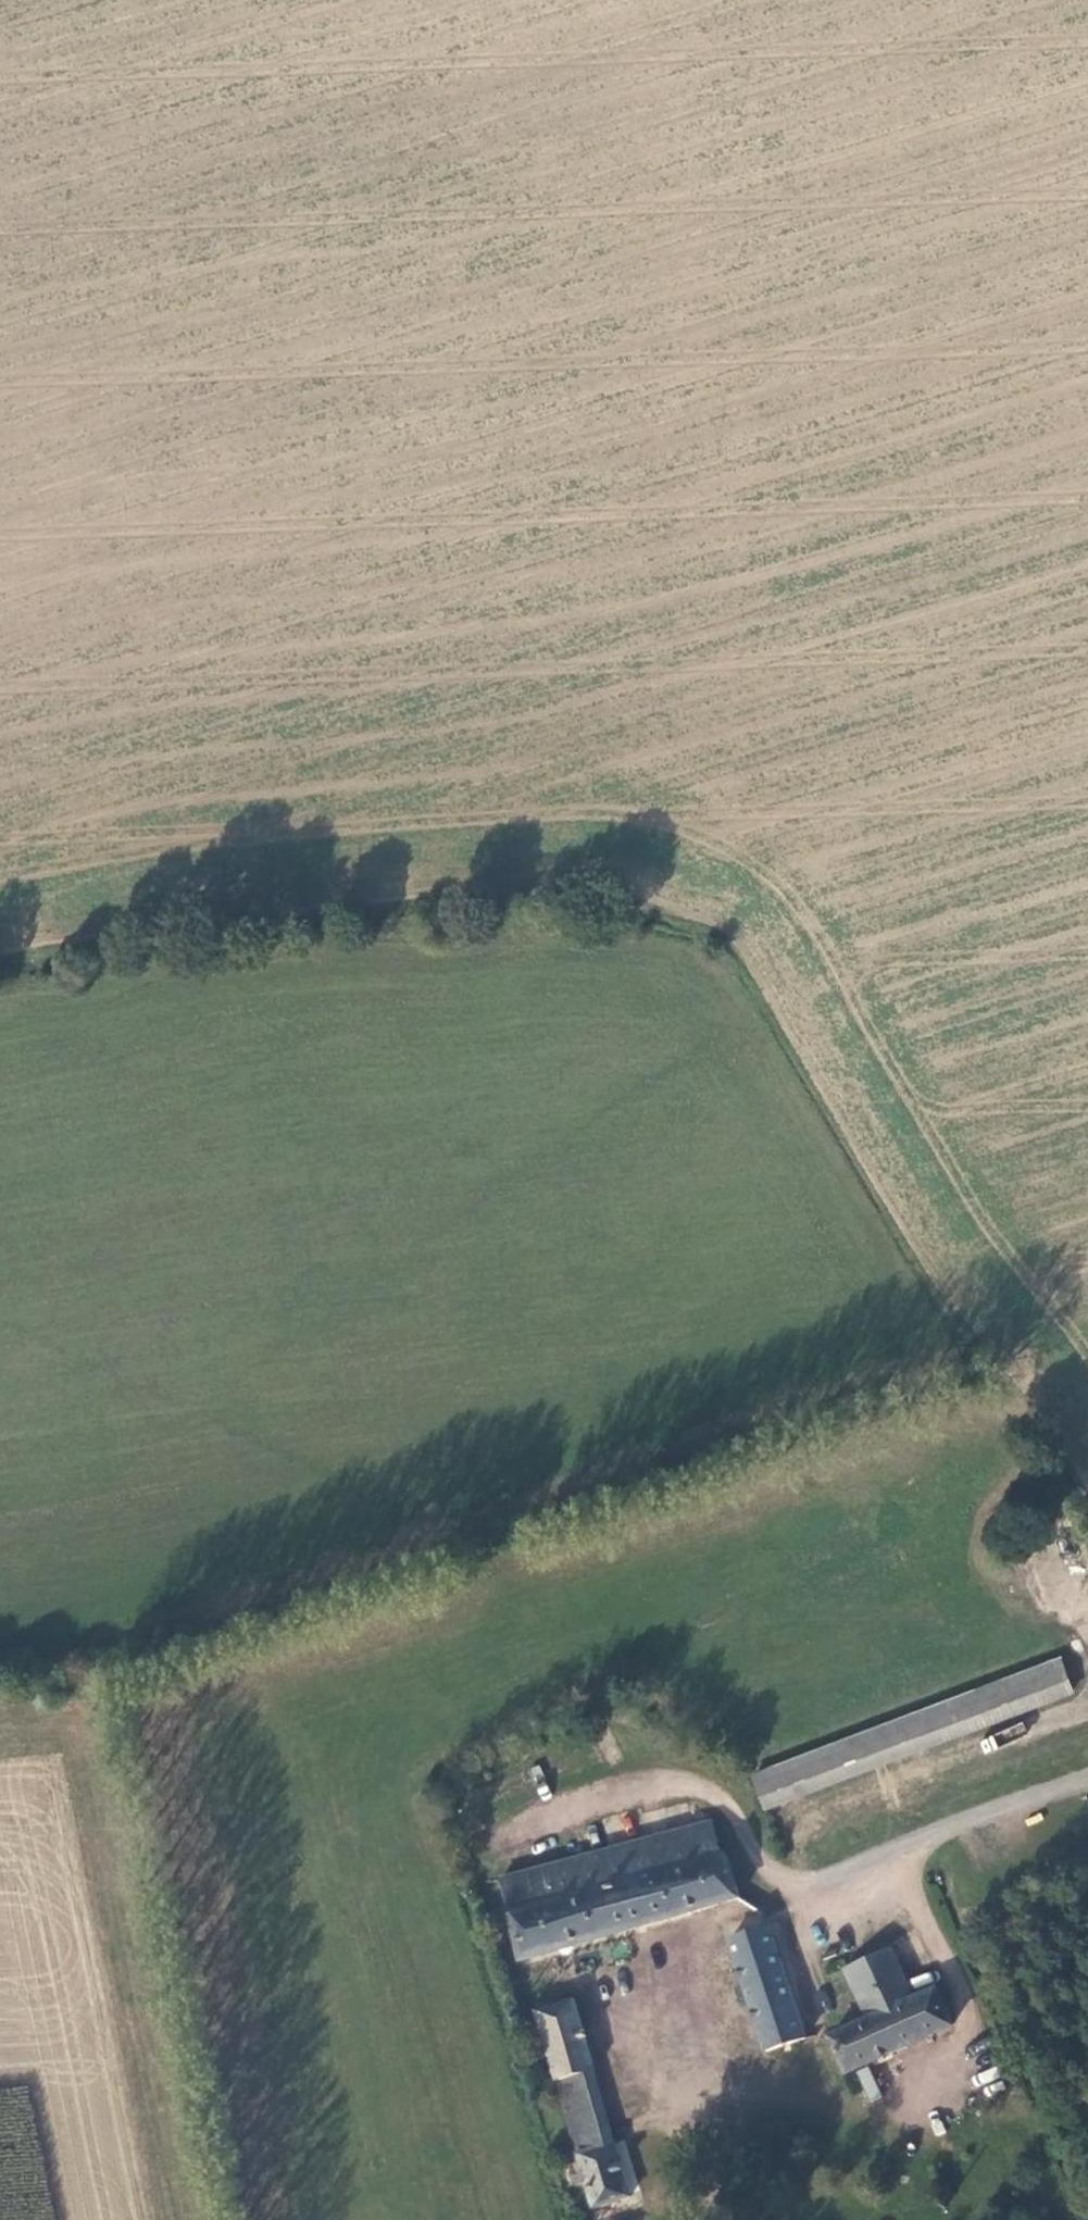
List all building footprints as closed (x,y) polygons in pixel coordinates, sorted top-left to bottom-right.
[(1041,1663),(736,1780),(767,1861),(1071,1744),(1061,1717),(789,1821),(780,1797),(1053,1693),(1041,1663)] [(694,1833),(488,1892),(511,1970),(724,1909),(712,1865),(704,1868),(694,1833)] [(749,1914),(728,1921),(710,1921),(754,2055),(792,2043),(749,1914)] [(857,1969),(836,1979),(858,2026),(816,2046),(832,2079),(939,2029),(924,1996),(879,2017),(857,1969)] [(561,2008),(526,2018),(582,2212),(618,2202),(561,2008)] [(871,2066),(857,2069),(866,2102),(880,2098),(871,2066)]
